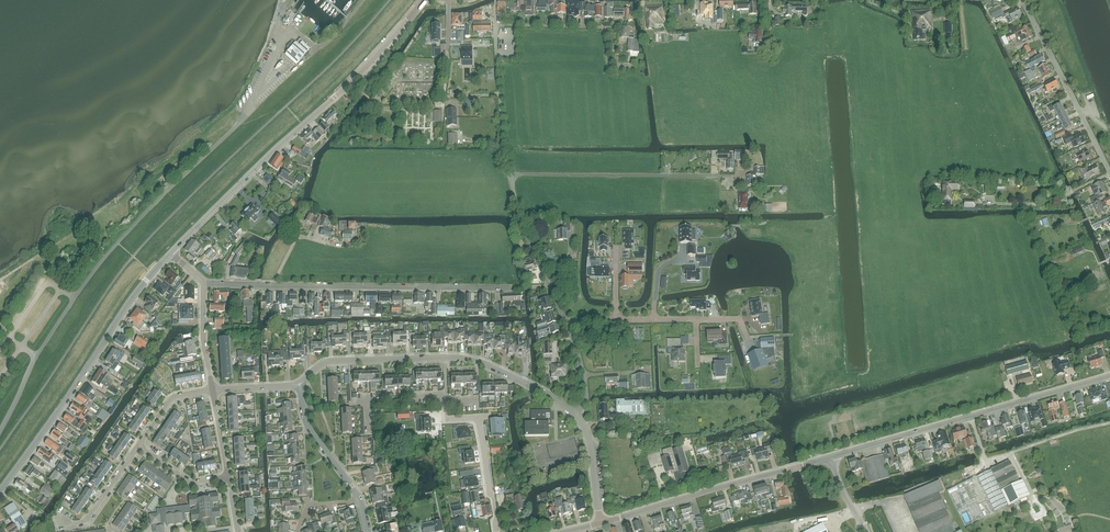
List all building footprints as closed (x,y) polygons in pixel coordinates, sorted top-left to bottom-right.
[(534,7),(537,7),(537,1),(524,1),(524,11),(534,11),(534,7)] [(537,1),(537,7),(537,12),(546,12),(546,6),(549,6),(549,1),(537,1)] [(506,3),(506,8),(509,8),(509,9),(517,9),(517,11),(522,11),(522,6),(524,6),(524,2),(517,2),(517,4),(506,3)] [(565,14),(565,6),(562,6),(562,5),(562,2),(557,2),(557,13),(565,14)] [(582,11),(582,2),(567,2),(567,6),(568,6),(567,15),(573,15),(573,16),(574,17),(576,17),(577,16),(577,15),(579,15),(579,12),(582,12),(582,11)] [(585,2),(582,2),(582,11),(585,11),(585,17),(594,17),(594,6),(591,6),(585,6),(585,2)] [(603,3),(600,2),(600,7),(595,7),(595,17),(595,19),(600,19),(599,17),(602,17),(602,7),(603,7),(603,3)] [(497,3),(497,16),(497,22),(505,22),(505,18),(509,18),(509,12),(506,12),(506,8),(506,3),(497,3)] [(604,8),(604,17),(613,18),(613,3),(607,3),(607,8),(604,8)] [(751,3),(751,4),(749,4),(749,3),(736,4),(736,10),(749,10),(750,15),(758,14),(758,11),(756,11),(756,3),(751,3)] [(712,4),(701,4),(701,10),(701,9),(705,9),(705,19),(706,19),(706,20),(705,20),(705,26),(716,26),(715,20),(709,20),(708,20),(708,19),(712,19),(712,15),(712,4)] [(653,24),(665,24),(663,5),(645,7),(647,28),(653,28),(653,24)] [(995,10),(990,13),(993,18),(994,18),(994,19),(995,19),(996,20),(997,19),(1002,17),(1003,18),(1004,18),(1006,17),(1009,16),(1012,22),(1022,17),(1020,14),(1021,13),(1019,11),(1019,10),(1018,9),(1012,12),(1011,10),(1004,14),(1003,14),(1003,13),(999,5),(993,8),(995,10)] [(791,16),(791,11),(802,12),(802,14),(803,15),(804,16),(805,16),(806,16),(807,15),(807,12),(807,7),(786,6),(786,9),(783,9),(783,13),(785,13),(785,16),(791,16)] [(614,8),(614,17),(624,17),(624,20),(632,20),(632,9),(624,9),(624,8),(614,8)] [(922,30),(932,29),(930,10),(912,11),(914,39),(909,39),(909,43),(914,43),(914,40),(923,40),(922,30)] [(461,15),(453,15),(453,25),(457,26),(457,30),(464,30),(464,25),(461,25),(461,15)] [(473,32),(491,32),(491,21),(473,22),(473,32)] [(441,24),(431,24),(431,42),(439,42),(439,38),(441,38),(441,24)] [(1015,32),(1003,38),(1005,43),(1016,38),(1018,43),(1021,41),(1023,40),(1032,36),(1027,26),(1015,32)] [(634,35),(630,35),(630,28),(621,28),(620,38),(628,38),(627,52),(639,52),(638,40),(634,40),(634,35)] [(754,33),(750,33),(749,39),(754,40),(753,44),(761,44),(760,48),(765,48),(765,40),(762,40),(762,33),(755,32),(754,33)] [(297,63),(309,50),(302,43),(299,47),(295,44),(286,54),(297,63)] [(472,47),(461,47),(461,60),(472,60),(472,47)] [(1031,60),(1026,63),(1029,68),(1034,66),(1033,64),(1036,63),(1036,65),(1044,61),(1041,55),(1031,61),(1031,60)] [(623,72),(631,72),(631,64),(623,64),(623,72)] [(1043,79),(1052,75),(1046,64),(1035,70),(1035,71),(1032,73),(1030,70),(1024,73),(1029,82),(1041,76),(1043,79)] [(1043,85),(1045,89),(1044,90),(1045,93),(1047,92),(1048,93),(1058,87),(1054,79),(1043,85)] [(258,94),(262,98),(267,94),(263,90),(258,94)] [(1054,110),(1056,114),(1063,110),(1060,104),(1053,108),(1052,109),(1051,106),(1048,108),(1050,112),(1054,110)] [(447,109),(447,126),(457,126),(456,109),(447,109)] [(332,124),(330,121),(336,115),(332,110),(323,119),(324,121),(319,125),(324,131),(332,124)] [(1059,119),(1066,116),(1063,110),(1056,114),(1059,119)] [(1060,121),(1062,125),(1069,121),(1066,116),(1059,119),(1055,121),(1056,123),(1060,121)] [(1072,127),(1069,121),(1062,125),(1058,127),(1059,129),(1063,127),(1065,131),(1072,127)] [(305,142),(307,144),(311,141),(313,139),(316,142),(324,134),(318,128),(313,132),(314,133),(313,134),(309,130),(300,137),(305,142)] [(1056,139),(1065,134),(1063,131),(1054,135),(1056,139)] [(1071,135),(1063,139),(1066,146),(1071,143),(1074,148),(1085,143),(1081,134),(1072,138),(1071,135)] [(299,155),(302,150),(294,146),(292,151),(299,155)] [(1077,150),(1070,153),(1073,160),(1077,158),(1079,162),(1090,157),(1086,150),(1078,153),(1077,150)] [(716,160),(729,160),(729,153),(717,153),(717,152),(712,152),(712,159),(716,159),(716,160)] [(276,154),(269,164),(277,170),(282,163),(278,161),(281,158),(277,155),(276,154)] [(1086,165),(1078,169),(1084,180),(1087,179),(1087,180),(1100,173),(1096,165),(1088,169),(1086,165)] [(764,167),(760,167),(754,167),(754,174),(751,174),(751,176),(747,176),(747,186),(756,185),(756,175),(764,174),(764,167)] [(280,174),(277,180),(284,184),(290,174),(283,169),(282,172),(281,171),(279,174),(280,174)] [(273,179),(267,174),(262,179),(268,185),(273,179)] [(296,180),(289,176),(284,184),(292,188),(296,181),(301,184),(304,179),(299,175),(296,180)] [(1104,188),(1101,182),(1091,187),(1095,196),(1093,197),(1095,201),(1103,197),(1102,194),(1106,192),(1104,188)] [(943,200),(943,204),(945,205),(949,205),(951,204),(951,200),(952,192),(950,192),(951,190),(959,190),(959,183),(952,183),(943,183),(943,200)] [(748,208),(747,193),(747,189),(742,189),(742,193),(738,193),(739,208),(748,208)] [(1109,205),(1109,198),(1104,200),(1105,201),(1101,203),(1100,201),(1093,204),(1098,215),(1105,212),(1102,207),(1106,205),(1107,206),(1109,205)] [(252,205),(241,216),(247,222),(258,212),(258,211),(261,209),(257,205),(254,207),(253,205),(253,206),(252,205)] [(273,213),(268,218),(276,226),(281,221),(273,213)] [(315,227),(321,216),(316,214),(314,217),(308,214),(304,221),(315,227)] [(324,229),(322,228),(320,235),(330,238),(332,231),(328,230),(328,228),(326,227),(329,220),(322,217),(319,226),(325,229),(324,229)] [(234,235),(241,229),(235,222),(230,226),(232,228),(229,230),(232,233),(229,237),(234,242),(237,239),(234,235)] [(566,231),(570,231),(570,223),(564,224),(564,230),(558,230),(558,240),(567,240),(566,231)] [(343,233),(343,239),(351,239),(352,233),(351,233),(351,231),(355,231),(355,224),(348,224),(348,226),(343,226),(343,233)] [(692,227),(681,227),(681,243),(689,243),(689,245),(688,245),(688,255),(696,255),(696,245),(692,245),(692,240),(695,240),(695,235),(692,235),(692,227)] [(623,236),(623,238),(624,238),(624,244),(626,244),(626,249),(631,249),(631,244),(633,244),(633,231),(624,230),(624,236),(623,236)] [(608,237),(599,237),(599,247),(600,247),(600,252),(607,252),(607,247),(608,247),(608,242),(609,242),(609,238),(608,238),(608,237)] [(192,240),(185,250),(190,253),(187,257),(193,261),(196,258),(192,255),(193,253),(197,249),(199,245),(192,240)] [(247,278),(248,269),(236,267),(240,258),(239,258),(248,247),(243,243),(234,254),(236,255),(235,256),(229,266),(232,266),(230,277),(237,278),(244,279),(245,278),(247,278)] [(1071,256),(1084,251),(1082,246),(1075,249),(1074,248),(1069,251),(1071,256)] [(208,259),(213,252),(209,249),(204,255),(208,259)] [(535,262),(534,262),(533,260),(532,259),(530,258),(528,258),(525,259),(524,260),(523,262),(523,264),(523,265),(522,265),(528,282),(535,280),(534,275),(531,276),(529,271),(537,269),(535,262)] [(599,263),(591,263),(591,267),(595,267),(595,277),(609,277),(609,275),(609,269),(609,267),(599,267),(599,263)] [(631,276),(621,276),(621,288),(622,288),(623,289),(627,289),(628,288),(629,288),(629,287),(633,287),(633,276),(641,276),(641,280),(642,280),(642,272),(642,264),(628,264),(628,272),(631,272),(631,276)] [(696,267),(684,267),(684,275),(687,275),(687,281),(700,281),(700,271),(696,271),(696,267)] [(179,276),(170,270),(169,272),(168,272),(166,274),(166,275),(165,276),(168,278),(165,282),(171,286),(173,283),(179,276)] [(174,289),(177,291),(182,285),(179,282),(174,289)] [(177,291),(174,289),(168,284),(165,288),(159,284),(157,287),(156,286),(154,289),(155,289),(154,290),(162,296),(166,292),(173,297),(177,291)] [(194,300),(194,288),(185,288),(185,297),(181,297),(181,299),(177,299),(177,303),(185,303),(185,300),(194,300)] [(252,299),(249,299),(249,291),(242,291),(242,292),(241,292),(240,293),(240,295),(242,296),(242,300),(243,300),(243,307),(247,307),(247,323),(252,323),(251,307),(253,307),(252,299)] [(214,303),(220,304),(220,299),(223,299),(223,297),(228,297),(228,292),(214,293),(214,303)] [(286,305),(286,301),(285,301),(285,293),(277,292),(277,302),(282,302),(282,304),(286,305)] [(297,301),(297,293),(289,293),(289,301),(286,301),(287,307),(292,307),(292,301),(297,301)] [(319,317),(319,304),(314,304),(315,293),(309,293),(308,304),(311,304),(311,306),(314,306),(314,317),(319,317)] [(330,293),(323,293),(323,304),(320,304),(320,312),(324,313),(324,307),(328,307),(328,302),(330,302),(330,293)] [(344,302),(344,293),(335,293),(335,302),(344,302)] [(352,293),(344,293),(344,302),(352,302),(352,293)] [(366,302),(370,302),(371,309),(375,309),(375,302),(376,302),(376,293),(366,293),(366,302)] [(389,303),(389,293),(379,293),(379,302),(389,303)] [(401,302),(402,294),(392,293),(392,302),(401,302)] [(266,302),(265,302),(261,302),(261,311),(266,311),(266,306),(269,306),(273,305),(273,302),(273,298),(273,294),(266,294),(266,298),(266,302)] [(424,303),(424,294),(414,294),(414,303),(424,303)] [(459,294),(458,295),(456,295),(456,308),(464,308),(464,295),(463,295),(462,294),(459,294)] [(470,294),(467,294),(467,303),(466,316),(482,316),(482,309),(486,309),(486,294),(478,294),(478,308),(475,308),(475,303),(471,303),(470,294)] [(510,295),(502,295),(502,302),(506,302),(506,306),(511,306),(511,302),(513,301),(512,296),(511,296),(510,295)] [(150,296),(145,302),(147,304),(145,307),(150,312),(153,309),(158,302),(150,296)] [(544,310),(551,308),(548,298),(536,301),(538,307),(542,306),(543,310),(544,310)] [(706,300),(691,301),(691,307),(697,307),(697,310),(700,310),(706,310),(706,308),(711,308),(711,304),(706,304),(706,300)] [(750,301),(750,302),(751,307),(751,308),(751,310),(751,311),(752,316),(752,317),(753,316),(760,315),(761,325),(764,324),(770,323),(768,313),(762,314),(760,300),(750,301)] [(178,304),(178,314),(194,314),(194,309),(193,309),(193,308),(186,308),(186,304),(178,304)] [(331,304),(331,318),(341,318),(341,316),(343,316),(343,308),(338,308),(338,304),(331,304)] [(454,305),(437,305),(437,316),(447,316),(447,315),(454,315),(454,305)] [(391,312),(391,317),(403,317),(403,312),(400,312),(400,307),(391,307),(391,312)] [(142,321),(146,317),(148,319),(151,316),(145,311),(143,314),(137,310),(137,311),(136,310),(132,314),(142,321)] [(541,315),(543,322),(535,324),(537,329),(546,327),(545,324),(547,323),(547,324),(555,321),(552,311),(541,315)] [(145,323),(142,321),(132,314),(129,318),(130,318),(130,319),(135,324),(133,326),(139,331),(145,323)] [(194,314),(178,314),(178,323),(186,323),(186,320),(193,320),(193,319),(194,319),(194,314)] [(223,318),(215,318),(215,328),(223,328),(223,318)] [(556,324),(536,330),(538,338),(546,336),(547,333),(548,333),(547,332),(549,331),(550,334),(558,331),(556,324)] [(444,330),(444,332),(444,338),(447,338),(447,343),(454,342),(454,332),(449,332),(449,329),(448,329),(447,325),(444,325),(444,330)] [(399,333),(399,344),(406,344),(406,340),(409,340),(409,334),(409,326),(406,326),(406,328),(404,328),(404,333),(399,333)] [(366,341),(370,341),(369,335),(370,335),(369,328),(364,328),(364,334),(360,334),(360,345),(366,345),(366,341)] [(390,343),(389,340),(389,331),(389,329),(386,329),(386,333),(379,333),(380,348),(386,348),(386,343),(390,343)] [(464,332),(464,329),(458,329),(459,331),(454,332),(454,342),(461,342),(461,338),(464,338),(464,332)] [(633,339),(643,339),(643,329),(632,329),(633,339)] [(327,333),(328,338),(328,340),(331,339),(331,347),(335,347),(335,346),(339,346),(338,337),(333,337),(333,331),(330,332),(331,333),(327,333)] [(338,337),(339,346),(342,346),(342,347),(346,346),(345,334),(349,334),(349,331),(345,331),(343,331),(343,336),(338,337)] [(389,331),(389,340),(393,340),(393,344),(399,344),(399,333),(394,333),(394,331),(391,331),(389,331)] [(715,332),(707,332),(707,337),(708,343),(714,342),(714,340),(719,340),(719,344),(722,343),(722,345),(728,345),(727,334),(722,334),(722,333),(722,331),(716,331),(716,332),(715,332)] [(353,346),(360,345),(360,334),(355,335),(355,332),(350,332),(350,341),(353,341),(353,346)] [(444,338),(444,332),(436,332),(437,333),(432,334),(432,336),(432,346),(441,346),(441,341),(444,341),(444,338)] [(474,332),(467,332),(464,332),(464,338),(464,341),(467,341),(467,345),(474,345),(474,332)] [(480,341),(483,341),(484,341),(484,336),(483,332),(478,332),(474,332),(474,345),(480,345),(480,341)] [(370,341),(370,344),(373,344),(373,348),(380,348),(379,333),(373,333),(373,335),(370,335),(369,335),(370,341)] [(419,338),(419,350),(422,350),(422,347),(426,347),(426,342),(429,342),(429,333),(423,333),(423,337),(419,338)] [(123,348),(128,340),(119,334),(114,343),(123,348)] [(417,350),(419,350),(419,338),(415,338),(415,334),(409,334),(409,340),(409,343),(412,342),(413,347),(416,347),(417,350)] [(484,341),(483,341),(484,345),(487,345),(487,349),(494,349),(494,339),(493,335),(488,335),(489,336),(484,336),(484,341)] [(145,339),(145,340),(138,336),(135,341),(134,344),(137,346),(139,343),(145,347),(149,341),(145,339)] [(501,345),(504,345),(505,345),(505,341),(504,336),(499,336),(499,339),(494,339),(494,349),(501,349),(501,345)] [(522,336),(514,336),(514,343),(515,354),(522,354),(522,350),(526,350),(529,349),(529,341),(525,341),(522,341),(522,336)] [(317,343),(318,353),(321,352),(321,353),(325,353),(325,346),(328,346),(328,340),(328,338),(324,339),(324,337),(322,338),(322,343),(317,343)] [(219,347),(229,346),(228,338),(219,338),(219,347)] [(306,341),(307,347),(310,347),(310,354),(314,354),(314,353),(318,353),(317,343),(312,344),(312,338),(309,338),(310,339),(306,339),(306,341)] [(774,338),(761,339),(761,348),(762,348),(762,351),(761,350),(749,355),(754,368),(766,364),(763,355),(765,354),(774,354),(774,347),(774,338)] [(681,339),(667,339),(667,347),(672,347),(672,361),(685,361),(685,352),(683,352),(683,347),(681,347),(681,339)] [(296,350),(297,359),(300,359),(300,360),(304,360),(304,349),(307,348),(307,347),(306,341),(303,341),(303,344),(301,344),(301,350),(296,350)] [(505,345),(504,345),(504,350),(508,350),(508,354),(515,354),(514,343),(510,343),(510,341),(505,341),(505,345)] [(183,351),(194,348),(193,342),(185,343),(186,347),(182,348),(183,351)] [(543,344),(544,354),(552,354),(552,344),(543,344)] [(297,359),(296,350),(291,350),(291,345),(288,345),(289,346),(287,346),(287,345),(285,345),(285,348),(286,354),(289,354),(289,361),(293,360),(297,359)] [(229,354),(229,346),(219,347),(220,355),(229,354)] [(196,355),(194,348),(183,351),(184,357),(179,358),(180,363),(194,361),(193,356),(196,355)] [(282,350),(275,351),(276,365),(276,366),(279,366),(279,367),(283,367),(283,365),(282,355),(286,355),(286,354),(285,348),(282,349),(282,350)] [(109,356),(116,360),(118,358),(121,360),(125,354),(118,349),(116,353),(113,350),(109,356)] [(272,366),(276,366),(275,357),(275,351),(268,351),(268,349),(263,349),(263,355),(268,355),(268,367),(272,367),(272,366)] [(1099,356),(1088,359),(1091,368),(1095,367),(1095,366),(1098,366),(1102,365),(1100,359),(1104,357),(1102,350),(1097,351),(1099,356)] [(230,363),(229,354),(220,355),(221,363),(230,363)] [(114,363),(116,360),(109,356),(105,361),(109,364),(107,367),(114,371),(117,366),(114,363)] [(132,361),(137,365),(136,367),(140,369),(144,362),(135,356),(132,361)] [(715,367),(714,367),(714,369),(714,372),(714,374),(715,374),(715,378),(726,378),(726,372),(727,372),(726,367),(725,368),(725,365),(725,364),(731,364),(731,356),(719,356),(719,362),(714,362),(715,367)] [(1011,365),(1005,367),(1008,375),(1029,369),(1028,365),(1026,361),(1011,365)] [(1068,361),(1061,363),(1061,362),(1052,364),(1056,376),(1064,373),(1063,370),(1070,368),(1068,361)] [(230,371),(230,363),(221,363),(221,372),(230,371)] [(551,365),(551,377),(567,376),(566,364),(551,365)] [(254,374),(257,373),(257,367),(253,367),(253,369),(241,369),(242,379),(247,378),(247,377),(254,377),(254,374)] [(441,369),(434,370),(435,382),(437,382),(437,380),(441,380),(441,382),(444,381),(444,374),(441,374),(441,369)] [(96,376),(111,386),(113,383),(109,380),(110,378),(109,377),(108,375),(107,375),(107,374),(100,370),(96,376)] [(422,380),(422,370),(415,370),(415,376),(413,376),(413,385),(416,385),(416,380),(422,380)] [(231,379),(230,371),(221,372),(222,380),(231,379)] [(470,374),(470,389),(472,388),(473,384),(476,384),(476,386),(479,386),(479,384),(479,378),(476,378),(476,373),(470,374)] [(455,389),(457,389),(457,374),(451,374),(451,378),(448,379),(448,387),(451,387),(451,384),(455,384),(455,389)] [(632,389),(650,388),(650,374),(631,375),(632,389)] [(1019,386),(1032,382),(1030,374),(1016,378),(1019,386)] [(115,389),(111,386),(96,376),(92,382),(99,387),(101,383),(109,388),(108,390),(113,393),(115,389)] [(413,388),(413,385),(413,376),(410,376),(403,376),(404,386),(410,386),(410,387),(411,388),(413,388)] [(606,385),(615,385),(616,390),(628,389),(628,381),(618,382),(618,376),(606,376),(606,385)] [(391,390),(391,377),(384,377),(384,379),(382,379),(382,390),(384,390),(385,389),(385,387),(388,387),(388,389),(389,390),(391,390)] [(482,384),(479,384),(479,386),(480,394),(482,394),(482,397),(488,396),(488,383),(482,384)] [(86,385),(81,393),(93,401),(95,397),(90,393),(93,389),(86,385)] [(1093,391),(1089,392),(1092,400),(1101,398),(1102,401),(1108,399),(1106,392),(1103,393),(1101,388),(1097,389),(1096,389),(1094,390),(1093,390),(1093,391)] [(151,396),(157,401),(161,395),(155,391),(153,394),(147,390),(145,392),(151,396)] [(153,406),(157,401),(151,396),(145,392),(143,394),(150,398),(147,402),(153,406)] [(77,396),(77,397),(76,399),(85,406),(89,400),(80,394),(79,395),(78,395),(77,396)] [(1083,407),(1082,407),(1082,404),(1084,403),(1081,394),(1075,396),(1077,405),(1078,408),(1077,408),(1079,416),(1085,414),(1083,407)] [(112,408),(115,402),(109,399),(106,404),(112,408)] [(277,411),(291,410),(292,410),(292,408),(292,403),(291,403),(287,403),(286,399),(276,400),(276,404),(282,404),(282,409),(277,409),(277,411)] [(624,399),(616,400),(616,413),(619,413),(619,418),(630,418),(629,413),(631,413),(631,418),(643,417),(644,415),(649,415),(649,400),(643,400),(624,401),(624,399)] [(1050,411),(1048,411),(1052,422),(1057,421),(1054,410),(1059,408),(1057,401),(1048,404),(1050,411)] [(1069,417),(1065,402),(1059,404),(1064,418),(1069,417)] [(82,407),(81,409),(73,403),(70,409),(78,414),(76,417),(82,421),(89,411),(82,407)] [(607,405),(600,405),(600,420),(610,420),(610,419),(619,418),(619,414),(610,414),(608,414),(607,405)] [(134,408),(146,417),(150,411),(144,407),(141,410),(135,406),(134,408)] [(136,418),(142,422),(146,417),(134,408),(132,411),(138,415),(136,418)] [(1033,408),(1027,410),(1031,422),(1043,419),(1040,408),(1036,409),(1036,408),(1033,409),(1033,408)] [(98,413),(96,416),(104,422),(109,415),(103,410),(100,414),(98,413)] [(538,410),(531,411),(531,422),(524,423),(524,436),(548,436),(548,426),(551,426),(551,411),(538,412),(538,410)] [(1023,411),(1017,413),(1021,425),(1024,424),(1025,428),(1028,428),(1023,411)] [(171,417),(177,422),(181,416),(174,412),(171,417)] [(87,425),(81,421),(78,425),(76,424),(76,423),(73,421),(74,419),(67,414),(63,419),(71,424),(74,427),(76,428),(81,432),(87,425)] [(422,432),(431,432),(431,431),(431,427),(431,426),(431,424),(431,423),(430,419),(431,419),(430,418),(425,419),(424,419),(424,414),(415,415),(416,420),(421,419),(422,432)] [(207,418),(207,415),(199,417),(195,417),(195,420),(199,419),(200,423),(198,423),(199,428),(206,426),(205,422),(208,422),(208,421),(209,421),(208,417),(207,418)] [(1012,422),(1010,423),(1008,415),(1001,417),(1002,421),(1001,421),(1002,426),(1006,425),(1006,426),(1007,428),(1013,426),(1012,422)] [(138,428),(142,422),(136,418),(134,421),(128,417),(126,419),(130,422),(132,423),(138,428)] [(175,425),(177,422),(171,417),(167,422),(174,427),(176,429),(178,427),(175,425)] [(504,418),(490,420),(491,435),(505,434),(504,418)] [(993,425),(989,426),(988,427),(986,421),(981,423),(983,428),(981,429),(982,432),(986,431),(988,436),(991,435),(992,437),(996,435),(993,425)] [(170,432),(174,427),(167,422),(164,427),(170,432)] [(69,438),(71,435),(66,431),(68,428),(60,423),(56,428),(63,433),(63,434),(69,438)] [(135,433),(138,428),(132,423),(128,429),(135,433)] [(241,425),(238,425),(229,426),(230,433),(238,432),(238,427),(241,427),(241,425)] [(1002,426),(995,428),(999,439),(1006,437),(1003,426),(1002,426)] [(160,432),(167,437),(169,439),(171,437),(168,435),(170,432),(164,427),(160,432)] [(457,428),(458,440),(470,438),(470,432),(469,433),(468,430),(467,430),(467,427),(457,428)] [(967,437),(964,428),(960,429),(956,430),(952,432),(954,440),(967,437)] [(72,444),(67,441),(61,437),(62,435),(55,430),(51,435),(58,441),(59,441),(64,444),(62,446),(67,450),(72,444)] [(117,433),(115,436),(127,444),(131,439),(129,437),(130,435),(125,432),(123,434),(125,434),(122,437),(117,433)] [(164,440),(167,437),(160,432),(156,438),(163,442),(166,444),(167,442),(164,440)] [(938,440),(932,442),(936,453),(938,453),(941,452),(942,451),(941,447),(943,447),(944,447),(947,446),(948,445),(950,444),(946,433),(937,436),(938,440)] [(284,443),(298,442),(298,435),(290,435),(290,434),(286,435),(287,441),(284,441),(284,443)] [(84,449),(90,440),(82,435),(76,444),(84,449)] [(117,445),(123,450),(127,444),(115,436),(113,438),(119,442),(117,445)] [(163,442),(156,438),(153,443),(159,447),(160,447),(162,449),(164,447),(161,445),(163,442)] [(972,438),(965,440),(968,448),(975,447),(972,438)] [(48,439),(45,444),(56,452),(60,447),(48,439)] [(917,447),(914,448),(915,452),(922,450),(921,447),(923,446),(924,450),(928,448),(927,445),(926,445),(924,439),(915,442),(917,447)] [(113,451),(119,455),(123,450),(117,445),(115,448),(109,444),(107,447),(113,451)] [(760,449),(763,460),(764,459),(765,461),(769,460),(769,458),(767,452),(771,451),(769,444),(763,446),(764,448),(760,449)] [(105,445),(103,447),(106,449),(112,453),(109,456),(116,461),(119,455),(113,451),(107,447),(105,445)] [(898,454),(907,452),(905,445),(896,447),(898,454)] [(467,446),(458,447),(459,451),(463,451),(464,463),(474,462),(473,450),(468,450),(467,446)] [(732,468),(738,467),(735,456),(732,457),(729,447),(722,449),(724,456),(721,457),(723,464),(730,462),(732,468)] [(41,448),(37,454),(44,459),(49,463),(53,456),(48,452),(48,453),(41,448)] [(677,484),(687,481),(685,472),(689,471),(682,448),(673,450),(672,448),(662,451),(664,457),(661,458),(666,473),(673,471),(677,484)] [(757,461),(763,460),(760,449),(757,450),(756,448),(751,449),(752,456),(756,455),(757,461)] [(170,456),(175,459),(180,453),(174,449),(170,456)] [(891,449),(885,451),(887,460),(889,459),(891,466),(899,464),(897,458),(892,460),(892,458),(894,458),(891,449)] [(925,461),(933,458),(931,450),(923,452),(925,461)] [(735,456),(738,467),(743,465),(742,459),(745,458),(743,451),(740,452),(741,455),(735,456)] [(65,457),(66,458),(72,462),(75,458),(68,453),(65,457)] [(180,463),(185,456),(180,453),(175,459),(180,463)] [(904,472),(915,468),(911,455),(900,458),(904,472)] [(185,456),(180,463),(185,467),(191,458),(189,457),(187,458),(185,456)] [(860,461),(863,469),(867,484),(885,479),(878,456),(860,461)] [(42,468),(45,465),(41,463),(42,462),(35,457),(31,462),(38,467),(39,465),(42,468)] [(852,472),(863,469),(861,463),(857,464),(856,459),(849,461),(852,472)] [(991,470),(1008,506),(1023,499),(1016,483),(1019,481),(1009,460),(990,469),(991,470)] [(62,475),(68,468),(61,462),(55,470),(62,475)] [(102,467),(108,472),(112,466),(106,462),(102,467)] [(140,473),(144,475),(150,466),(145,462),(136,475),(138,476),(140,473)] [(40,473),(36,471),(34,469),(35,469),(29,465),(23,472),(29,477),(32,473),(37,476),(40,473)] [(150,466),(144,475),(148,478),(145,482),(147,483),(156,470),(150,466)] [(364,479),(374,477),(374,473),(378,472),(376,466),(366,468),(367,472),(362,472),(364,479)] [(98,473),(104,477),(108,472),(102,467),(98,473)] [(292,472),(292,475),(306,474),(305,467),(294,467),(294,472),(292,472)] [(66,479),(61,476),(52,469),(51,471),(53,473),(49,479),(60,488),(66,479)] [(240,480),(248,479),(248,475),(251,475),(250,469),(241,469),(241,473),(239,473),(240,480)] [(156,470),(147,483),(148,484),(151,480),(155,483),(161,474),(156,470)] [(466,488),(478,486),(477,481),(476,481),(476,478),(473,479),(473,476),(473,475),(473,470),(460,472),(460,477),(468,476),(469,479),(465,480),(466,488)] [(965,527),(1008,506),(991,470),(947,491),(965,527)] [(88,474),(86,472),(84,475),(87,476),(93,480),(91,483),(87,481),(86,484),(93,488),(94,486),(97,488),(101,482),(94,478),(88,474)] [(101,482),(104,477),(98,473),(96,476),(90,472),(88,474),(94,478),(101,482)] [(156,489),(158,490),(166,477),(161,474),(155,483),(159,485),(156,489)] [(125,481),(138,490),(139,488),(135,485),(138,482),(129,475),(125,481)] [(166,477),(158,490),(159,491),(162,487),(166,490),(172,481),(166,477)] [(375,480),(374,477),(364,479),(365,486),(374,484),(374,487),(381,486),(384,485),(383,479),(375,480)] [(29,485),(28,487),(18,480),(14,485),(21,490),(22,490),(24,492),(26,489),(31,492),(33,488),(29,485)] [(903,496),(908,506),(938,493),(939,493),(944,491),(939,480),(903,496)] [(137,491),(138,490),(125,481),(121,486),(130,492),(133,489),(137,491)] [(789,489),(787,490),(787,486),(784,487),(783,481),(774,482),(775,488),(783,487),(784,498),(778,499),(778,505),(792,503),(791,495),(790,495),(789,489)] [(766,484),(760,486),(764,501),(767,500),(766,497),(770,496),(773,496),(771,489),(768,490),(766,484)] [(49,497),(53,491),(45,485),(40,491),(49,497)] [(76,485),(74,488),(89,499),(93,493),(90,492),(92,490),(87,486),(85,488),(86,489),(84,492),(78,488),(79,487),(76,485)] [(249,486),(240,486),(240,493),(244,493),(245,497),(251,497),(251,493),(249,493),(249,489),(252,489),(253,490),(256,490),(256,489),(260,488),(260,485),(249,486)] [(381,486),(374,487),(375,490),(370,491),(372,498),(382,495),(381,492),(385,491),(384,485),(381,486)] [(127,496),(130,492),(121,486),(117,492),(130,501),(131,499),(127,496)] [(765,506),(764,501),(760,486),(753,488),(756,497),(759,496),(761,502),(762,507),(765,506)] [(79,500),(85,504),(89,499),(83,495),(77,490),(75,493),(81,497),(79,500)] [(513,498),(512,493),(511,490),(504,491),(506,499),(513,498)] [(750,501),(753,500),(750,492),(747,493),(747,491),(732,495),(733,496),(731,497),(733,503),(741,500),(742,505),(750,503),(750,501)] [(478,502),(476,492),(470,493),(472,504),(478,502)] [(156,509),(157,514),(149,515),(150,525),(152,525),(153,531),(165,531),(164,526),(183,524),(182,521),(185,521),(184,514),(190,513),(191,521),(197,520),(198,529),(216,527),(214,518),(220,517),(219,508),(213,509),(213,503),(218,502),(217,493),(209,494),(197,496),(188,497),(189,505),(156,509)] [(908,506),(919,531),(956,531),(952,525),(939,493),(938,493),(908,506)] [(50,502),(49,501),(40,494),(36,499),(39,502),(37,505),(41,508),(43,506),(45,508),(50,502)] [(376,508),(376,509),(389,506),(387,498),(383,499),(382,495),(372,498),(373,504),(376,503),(377,507),(376,508)] [(155,496),(146,510),(151,513),(160,500),(155,496)] [(516,506),(517,511),(518,511),(519,511),(521,511),(522,510),(524,509),(523,506),(525,506),(524,501),(525,500),(524,497),(522,497),(521,497),(521,496),(514,497),(515,501),(512,502),(512,503),(512,506),(513,507),(516,506)] [(570,500),(571,505),(576,503),(578,511),(585,509),(584,503),(583,498),(577,500),(576,496),(570,498),(570,500)] [(712,501),(713,505),(712,505),(711,506),(711,507),(711,508),(712,513),(719,511),(718,507),(726,505),(724,496),(719,498),(719,499),(712,501)] [(569,505),(571,505),(570,500),(567,501),(568,504),(564,505),(563,501),(562,502),(561,498),(554,499),(556,509),(561,507),(563,515),(566,514),(568,515),(571,514),(572,513),(571,510),(570,510),(569,505)] [(71,499),(69,501),(75,505),(82,510),(85,504),(79,500),(77,503),(71,499)] [(245,508),(254,507),(253,499),(245,500),(245,508)] [(297,514),(297,512),(296,503),(290,504),(290,503),(289,503),(289,499),(282,500),(282,504),(285,504),(285,512),(292,512),(292,514),(293,516),(296,516),(297,514)] [(78,515),(82,510),(75,505),(69,502),(68,504),(74,508),(71,511),(78,515)] [(124,509),(137,518),(138,516),(134,514),(137,510),(128,503),(124,509)] [(488,516),(493,515),(491,506),(486,506),(485,503),(481,504),(483,518),(488,517),(488,516)] [(13,523),(18,531),(27,525),(13,504),(5,510),(13,523)] [(389,506),(376,509),(375,509),(377,509),(377,512),(379,524),(390,522),(391,526),(392,525),(391,517),(399,515),(398,512),(393,513),(391,505),(389,506)] [(547,511),(549,519),(550,518),(550,519),(551,520),(553,519),(553,518),(556,517),(555,513),(557,513),(556,508),(554,509),(553,505),(549,506),(550,510),(547,511)] [(681,509),(682,514),(680,515),(682,520),(684,519),(683,515),(689,514),(690,516),(694,515),(693,512),(692,513),(690,506),(681,509)] [(245,516),(254,515),(254,507),(245,508),(245,516)] [(349,511),(348,507),(338,510),(339,516),(344,514),(346,520),(355,518),(353,510),(349,511)] [(461,515),(460,507),(452,509),(456,529),(466,527),(464,518),(462,518),(461,515)] [(136,519),(137,518),(124,509),(120,514),(129,520),(132,517),(136,519)] [(732,510),(724,512),(721,514),(723,521),(727,520),(727,521),(734,519),(732,510)] [(667,514),(669,523),(672,522),(673,525),(676,524),(676,523),(677,523),(679,531),(676,531),(683,531),(679,520),(677,520),(676,516),(675,517),(674,512),(667,514)] [(327,526),(326,523),(331,522),(332,524),(336,523),(334,516),(331,517),(330,513),(325,514),(326,515),(319,516),(322,524),(323,528),(327,526)] [(127,524),(129,520),(120,514),(117,520),(131,530),(132,528),(127,524)] [(659,525),(663,524),(661,514),(650,518),(654,531),(660,529),(659,525)] [(254,523),(254,515),(245,516),(246,524),(254,523)] [(698,529),(704,527),(700,516),(695,518),(697,524),(696,525),(698,529)] [(130,531),(131,530),(117,520),(113,525),(122,531),(125,527),(130,531)] [(288,529),(288,525),(283,525),(283,521),(275,521),(275,525),(278,525),(278,531),(287,531),(287,529),(288,529)] [(433,522),(422,525),(423,531),(434,531),(435,531),(440,531),(443,531),(441,521),(433,522)] [(633,523),(636,531),(638,531),(643,531),(642,530),(639,521),(633,523)] [(318,522),(307,526),(308,530),(302,531),(321,531),(318,522)] [(18,531),(13,523),(6,528),(8,531),(16,531),(18,531)] [(823,523),(805,531),(827,531),(823,523)] [(908,531),(918,531),(914,524),(906,527),(908,531)]
